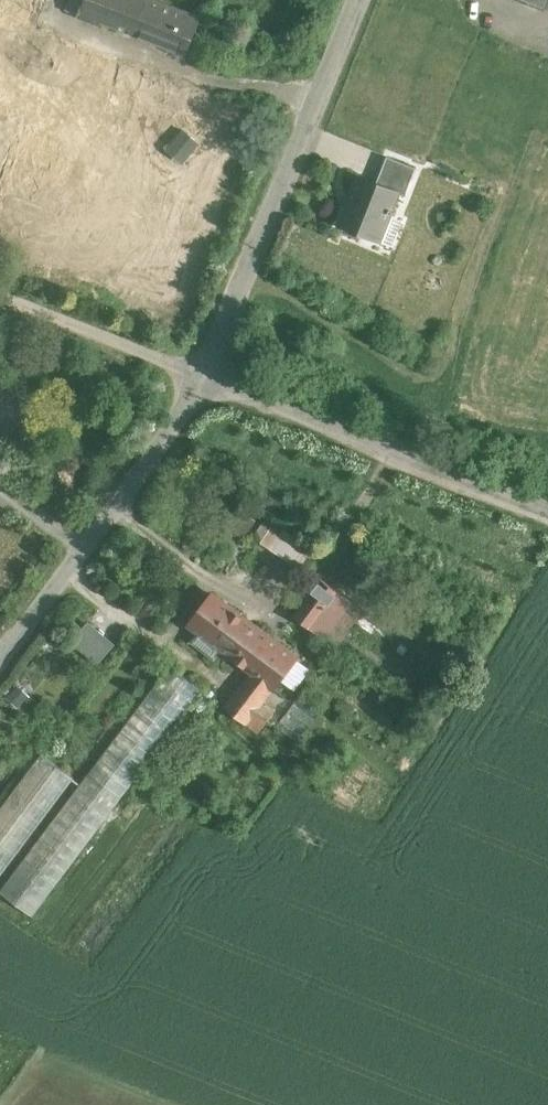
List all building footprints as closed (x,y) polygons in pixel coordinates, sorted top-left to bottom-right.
[(16,107),(48,0),(0,0),(0,38),(16,107)] [(143,0),(71,0),(66,13),(101,27),(102,24),(133,36),(146,2),(143,0)] [(176,13),(146,2),(133,36),(162,47),(176,13)] [(198,22),(176,13),(162,47),(185,56),(198,22)] [(78,67),(36,185),(67,196),(109,78),(78,67)] [(183,127),(168,147),(187,161),(202,141),(183,127)] [(420,168),(388,155),(378,181),(401,190),(400,192),(409,196),(420,168)] [(378,181),(362,175),(343,225),(369,235),(375,219),(387,224),(392,213),(398,216),(400,210),(394,207),(400,192),(401,190),(378,181)] [(317,551),(274,523),(261,543),(303,571),(317,551)] [(338,593),(322,581),(295,617),(312,629),(338,593)] [(338,593),(312,629),(325,639),(351,603),(338,593)] [(258,627),(213,594),(190,625),(198,631),(223,650),(234,658),(257,628),(258,627)] [(88,621),(72,640),(99,663),(115,643),(88,621)] [(297,658),(257,628),(234,658),(252,672),(225,708),(246,724),(247,724),(261,705),(297,658)] [(198,631),(190,642),(215,660),(223,650),(198,631)] [(0,891),(0,893),(33,918),(203,690),(170,665),(0,891)] [(261,705),(247,724),(259,733),(273,714),(261,705)] [(0,809),(0,878),(75,778),(42,754),(0,809)]
